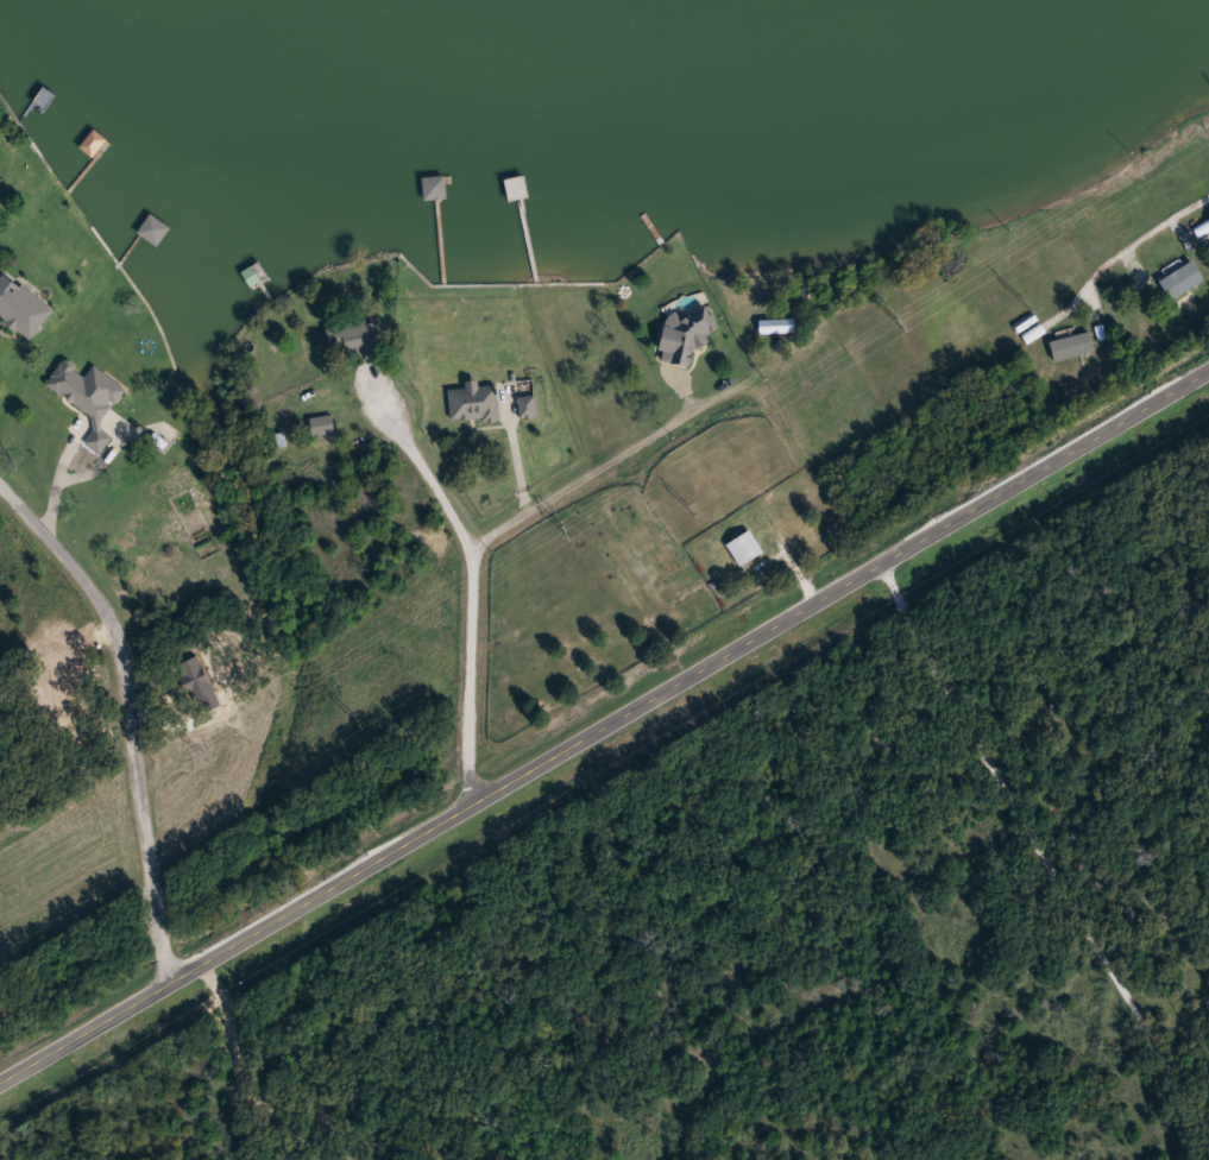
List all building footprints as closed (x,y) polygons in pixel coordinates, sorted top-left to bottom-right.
[(33,340),(0,315),(0,280),(6,272),(56,309),(33,340)] [(672,310),(714,321),(711,334),(707,333),(704,349),(692,347),(688,366),(660,359),(672,310)] [(383,320),(386,352),(348,357),(347,347),(330,348),(328,327),(383,320)] [(95,366),(128,389),(100,428),(113,437),(101,455),(84,443),(100,421),(49,385),(65,360),(88,376),(95,366)] [(467,382),(483,380),(483,385),(499,385),(502,418),(452,422),(449,390),(467,390),(467,382)] [(536,416),(522,416),(522,399),(536,399),(536,416)] [(311,420),(334,415),(338,433),(315,437),(311,420)] [(764,554),(741,567),(728,544),(753,531),(764,554)]
